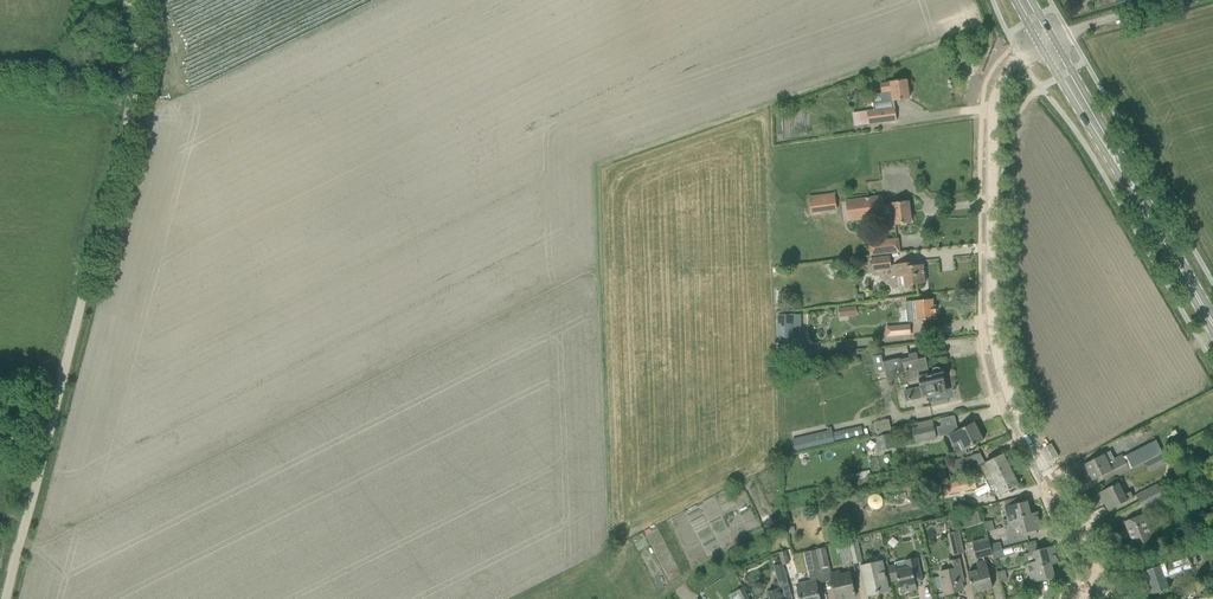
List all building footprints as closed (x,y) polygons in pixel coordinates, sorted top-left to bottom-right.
[(883,103),(875,103),(876,110),(866,111),(867,112),(856,113),(858,126),(896,121),(894,101),(909,99),(907,81),(880,84),(883,103)] [(829,205),(837,204),(835,194),(826,196),(827,199),(811,201),(813,214),(829,212),(829,205)] [(911,223),(909,202),(884,205),(883,197),(871,198),(847,202),(850,221),(886,216),(886,215),(893,213),(895,225),(899,224),(911,223)] [(899,252),(898,239),(869,243),(871,255),(899,252)] [(871,258),(873,271),(891,269),(890,256),(871,258)] [(903,273),(905,286),(925,284),(923,265),(911,266),(911,263),(895,265),(896,274),(903,273)] [(934,320),(934,313),(936,312),(935,307),(933,307),(932,300),(911,302),(913,322),(934,320)] [(856,306),(847,308),(849,316),(857,315),(856,306)] [(778,315),(778,339),(794,339),(793,315),(778,315)] [(886,328),(887,337),(911,335),(910,326),(886,328)] [(929,376),(926,359),(918,360),(918,357),(915,357),(914,354),(909,355),(909,358),(900,360),(900,359),(883,362),(887,380),(903,376),(903,375),(906,374),(907,381),(918,379),(920,388),(905,391),(907,401),(927,396),(927,397),(929,397),(940,394),(940,393),(947,392),(943,374),(942,371),(940,368),(937,368),(934,369),(932,371),(932,375),(929,376)] [(874,423),(874,424),(870,425),(872,434),(891,430),(890,428),(892,428),(891,421),(889,422),(888,420),(874,423)] [(936,438),(933,424),(933,421),(917,424),(918,427),(912,428),(915,443),(936,438)] [(942,427),(937,428),(939,436),(947,435),(949,436),(952,442),(954,445),(961,441),(966,450),(973,446),(983,441),(974,423),(958,431),(956,426),(948,428),(947,426),(942,427)] [(792,439),(795,452),(835,442),(834,441),(863,434),(861,426),(832,432),(831,427),(826,428),(827,431),(792,439)] [(888,442),(893,441),(891,434),(876,437),(879,451),(889,448),(888,442)] [(1095,459),(1085,464),(1093,481),(1111,471),(1115,478),(1125,472),(1129,470),(1133,468),(1129,461),(1126,462),(1123,457),(1122,455),(1114,459),(1110,451),(1104,454),(1095,459)] [(979,468),(983,475),(986,474),(986,475),(995,471),(996,473),(1009,466),(1003,454),(985,463),(980,453),(950,460),(951,465),(947,466),(949,473),(953,473),(953,476),(974,472),(974,470),(979,468)] [(986,474),(983,475),(994,497),(1001,494),(1008,490),(1019,485),(1009,466),(996,473),(995,471),(986,475),(986,474)] [(976,488),(974,478),(932,487),(934,496),(976,488)] [(1136,495),(1140,503),(1161,492),(1161,491),(1171,486),(1168,480),(1158,485),(1157,484),(1136,495)] [(1099,493),(1109,511),(1133,498),(1131,492),(1125,495),(1119,483),(1099,493)] [(1161,492),(1140,503),(1144,510),(1165,500),(1161,492)] [(1005,507),(1008,520),(1030,514),(1027,502),(1016,505),(1005,507)] [(1030,514),(1008,520),(1002,522),(1003,528),(1021,523),(1025,537),(1037,534),(1036,530),(1041,529),(1037,513),(1030,514)] [(1143,515),(1124,523),(1136,551),(1155,543),(1143,515)] [(993,521),(984,523),(987,532),(995,530),(993,521)] [(949,535),(954,555),(963,553),(958,533),(949,535)] [(862,561),(858,543),(857,538),(848,541),(853,564),(862,561)] [(992,552),(990,545),(989,541),(973,545),(976,559),(993,555),(992,552)] [(1002,549),(1000,542),(990,545),(992,552),(1002,549)] [(1058,563),(1054,547),(1049,548),(1048,544),(1028,550),(1029,553),(1025,554),(1027,564),(1037,562),(1038,565),(1050,562),(1051,565),(1058,563)] [(825,548),(816,550),(820,569),(830,566),(825,548)] [(994,559),(1004,557),(1002,549),(992,552),(993,555),(994,559)] [(790,563),(786,550),(778,553),(782,565),(783,564),(783,565),(790,563)] [(820,569),(816,550),(805,553),(809,571),(820,569)] [(1143,571),(1151,594),(1171,587),(1167,578),(1176,574),(1177,576),(1193,570),(1188,556),(1143,571)] [(922,576),(919,564),(917,558),(895,563),(895,565),(888,567),(891,581),(898,580),(901,593),(917,589),(914,577),(922,576)] [(963,581),(961,570),(959,560),(948,562),(950,570),(940,573),(945,594),(963,590),(961,582),(963,581)] [(968,573),(973,593),(992,588),(986,561),(976,563),(978,570),(968,573)] [(861,567),(865,584),(868,595),(888,591),(882,562),(861,567)] [(1050,562),(1038,565),(1037,562),(1027,564),(1032,583),(1054,577),(1051,565),(1050,562)] [(774,567),(779,585),(788,582),(783,565),(783,564),(782,565),(774,567)] [(1008,580),(1005,570),(997,572),(999,582),(1008,580)] [(840,575),(840,571),(830,574),(836,598),(846,598),(856,597),(850,573),(840,575)] [(800,598),(820,598),(819,594),(816,580),(797,585),(800,598)] [(730,598),(750,598),(744,588),(729,595),(730,598)] [(781,598),(782,598),(779,589),(768,593),(770,598),(781,598)]
